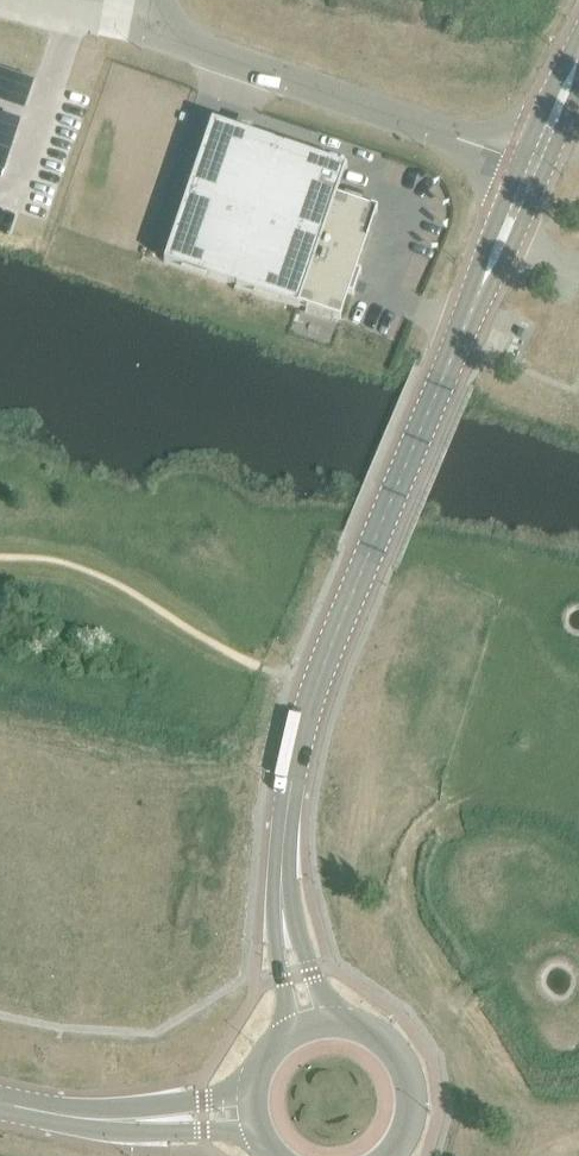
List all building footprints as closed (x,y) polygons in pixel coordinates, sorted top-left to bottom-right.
[(212,123),(164,263),(299,309),(300,307),(340,321),(349,296),(353,297),(361,275),(357,273),(377,212),(337,198),(347,169),(212,123)]
